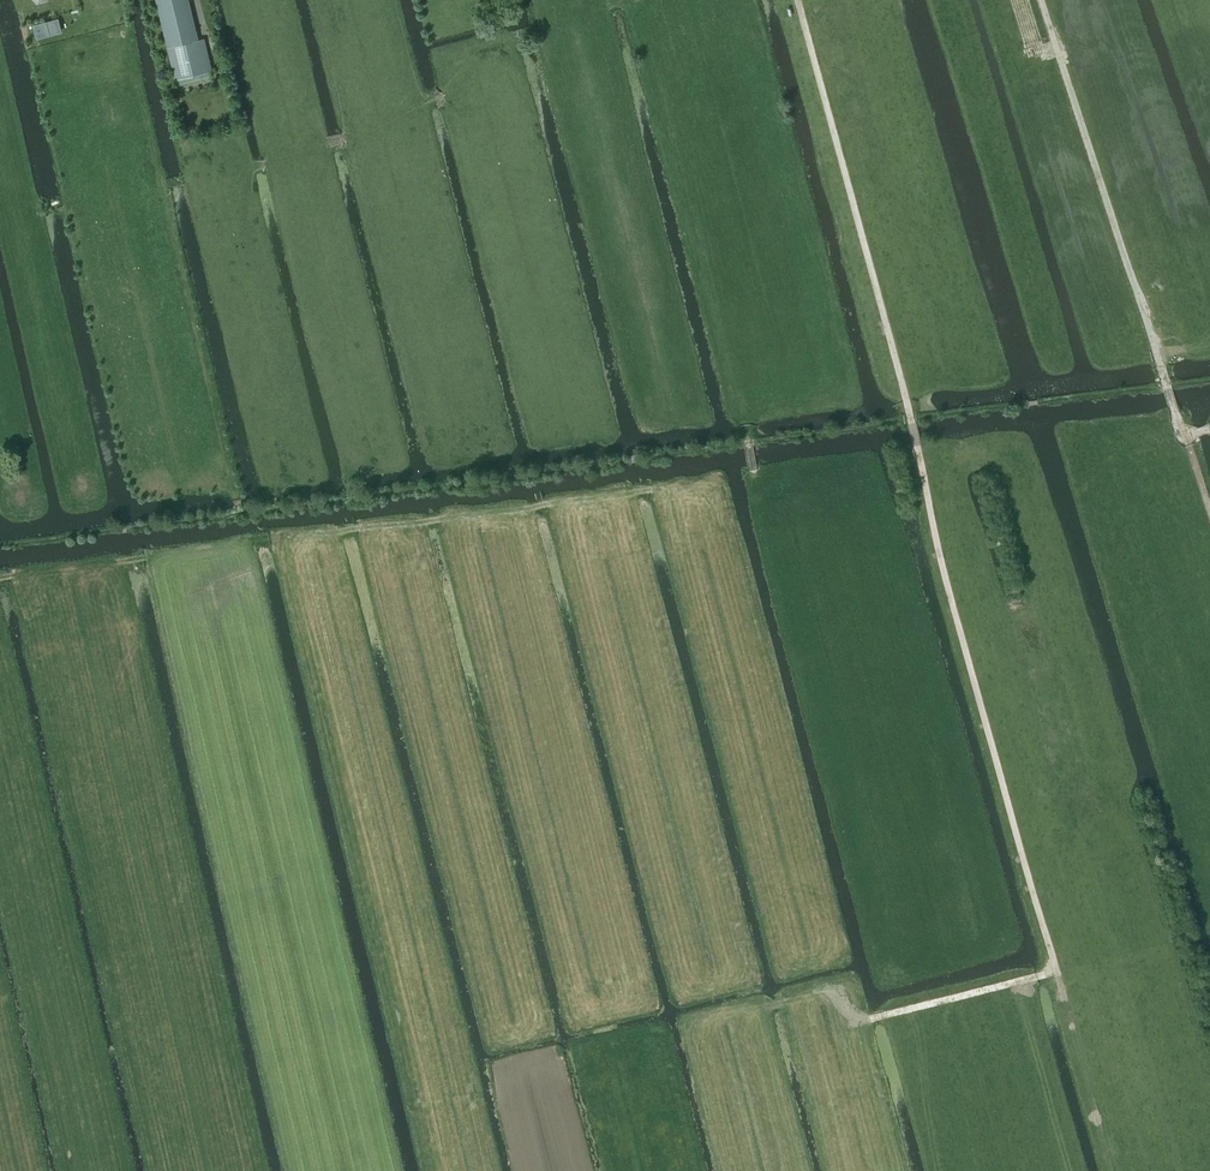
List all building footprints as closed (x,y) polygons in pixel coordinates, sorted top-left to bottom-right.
[(197,40),(188,0),(156,0),(168,47),(197,40)] [(176,78),(211,70),(203,39),(197,40),(168,47),(176,78)]
